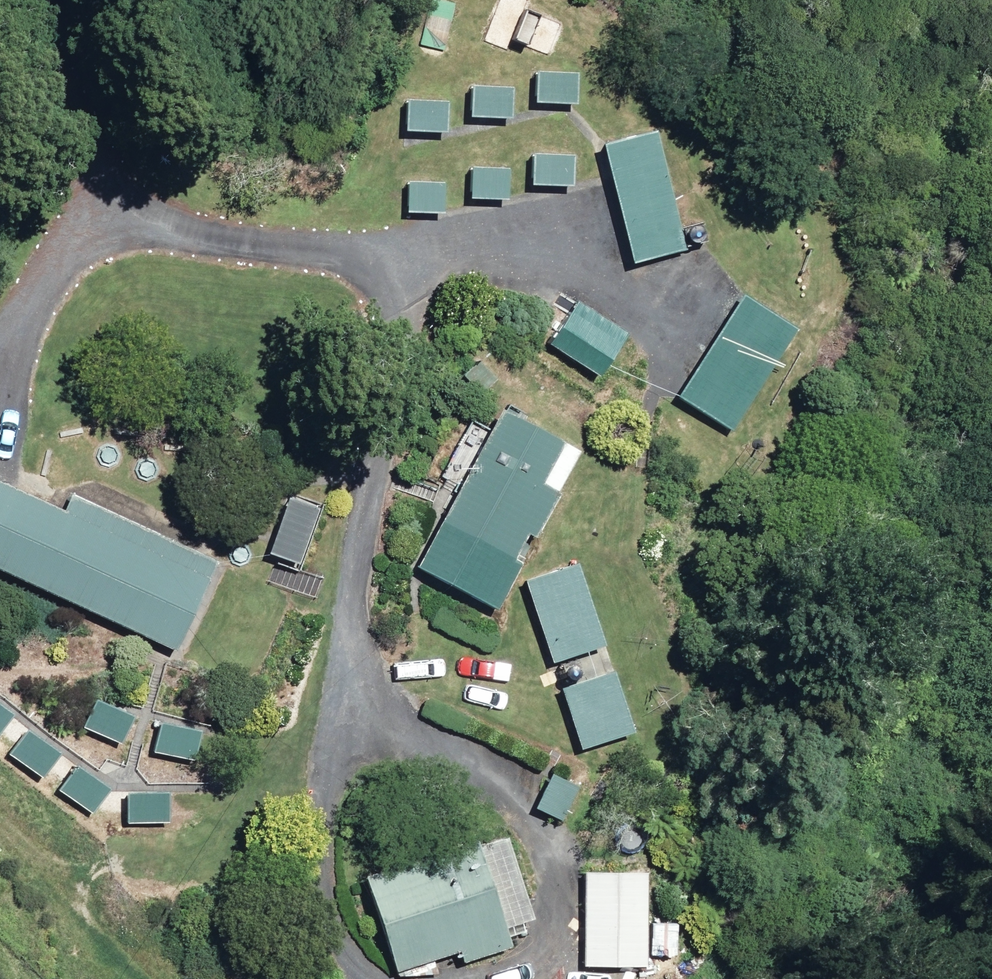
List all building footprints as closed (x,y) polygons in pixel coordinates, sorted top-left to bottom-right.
[(561,29),(523,14),(512,42),(550,57),(561,29)] [(576,77),(535,77),(535,105),(576,105),(576,77)] [(507,122),(512,92),(473,86),(468,116),(507,122)] [(445,135),(446,102),(406,101),(405,134),(445,135)] [(682,252),(654,134),(602,146),(630,265),(682,252)] [(570,187),(571,158),(532,157),(531,186),(570,187)] [(503,203),(506,173),(472,169),(469,199),(503,203)] [(444,185),(408,181),(405,213),(441,217),(444,185)] [(796,331),(742,297),(678,398),(731,432),(796,331)] [(627,337),(576,304),(549,346),(601,378),(627,337)] [(578,454),(501,413),(417,569),(495,611),(578,454)] [(0,482),(0,572),(173,651),(214,561),(70,495),(63,511),(0,482)] [(324,514),(286,501),(266,559),(304,572),(324,514)] [(607,651),(581,565),(526,582),(552,668),(607,651)] [(635,734),(616,674),(562,691),(580,751),(635,734)] [(132,716),(95,701),(83,731),(120,745),(132,716)] [(0,711),(0,735),(11,720),(0,711)] [(204,730),(161,720),(153,753),(197,762),(204,730)] [(60,756),(26,732),(9,757),(43,781),(60,756)] [(110,786),(76,765),(58,793),(92,815),(110,786)] [(165,828),(169,796),(129,790),(125,822),(165,828)] [(538,934),(509,835),(366,878),(396,977),(538,934)] [(626,874),(586,872),(581,967),(650,970),(652,931),(624,929),(626,874)]
